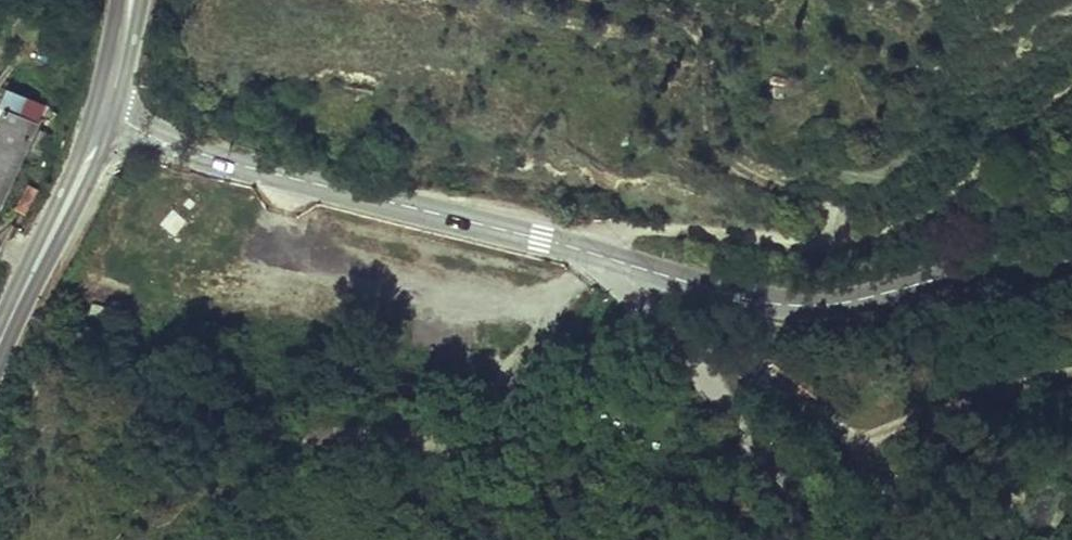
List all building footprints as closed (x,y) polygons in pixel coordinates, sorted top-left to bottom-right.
[(0,148),(0,202),(38,127),(4,110),(0,119),(0,135),(5,138),(0,148)]
